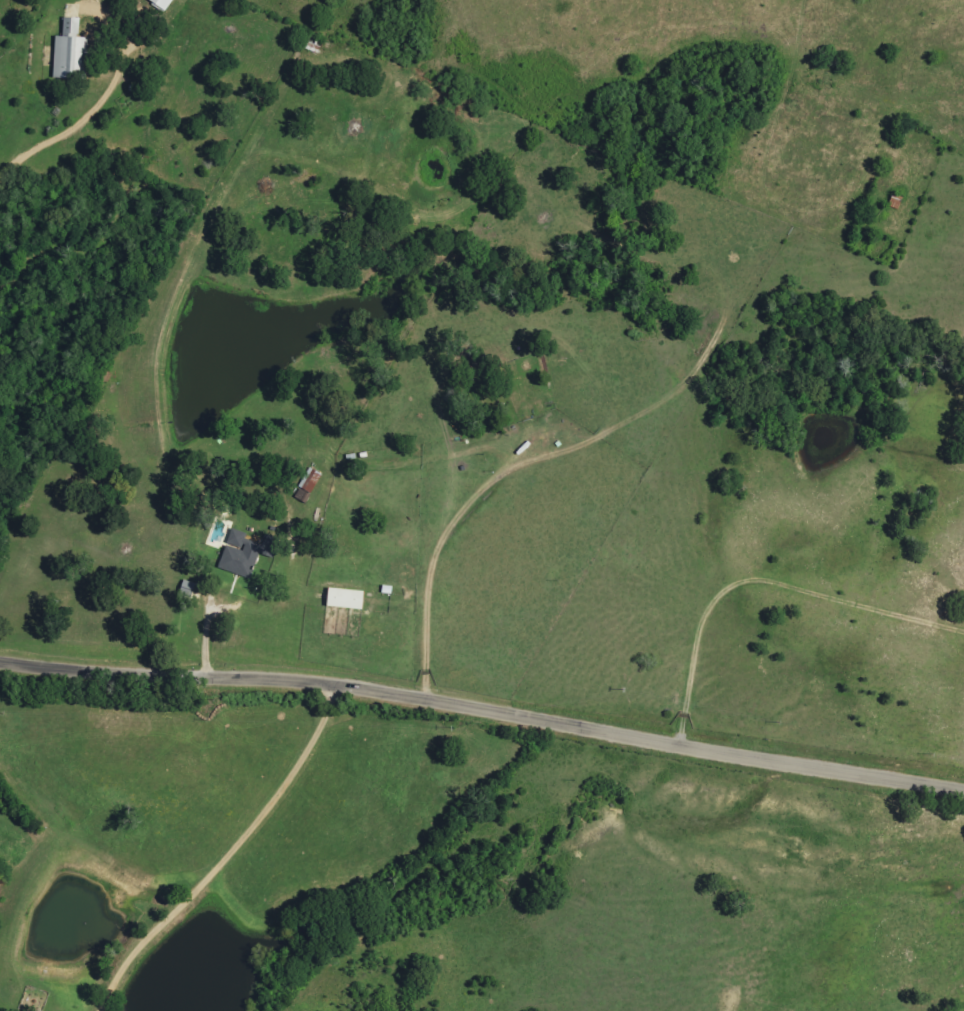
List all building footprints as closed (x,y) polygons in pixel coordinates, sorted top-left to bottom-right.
[(167,14),(175,0),(148,0),(147,2),(167,14)] [(55,77),(86,78),(87,39),(80,39),(80,19),(65,19),(64,37),(56,37),(55,77)] [(295,499),(307,506),(323,476),(311,469),(295,499)] [(192,598),(196,586),(185,582),(181,594),(192,598)] [(365,594),(330,589),(327,607),(363,612),(365,594)]
